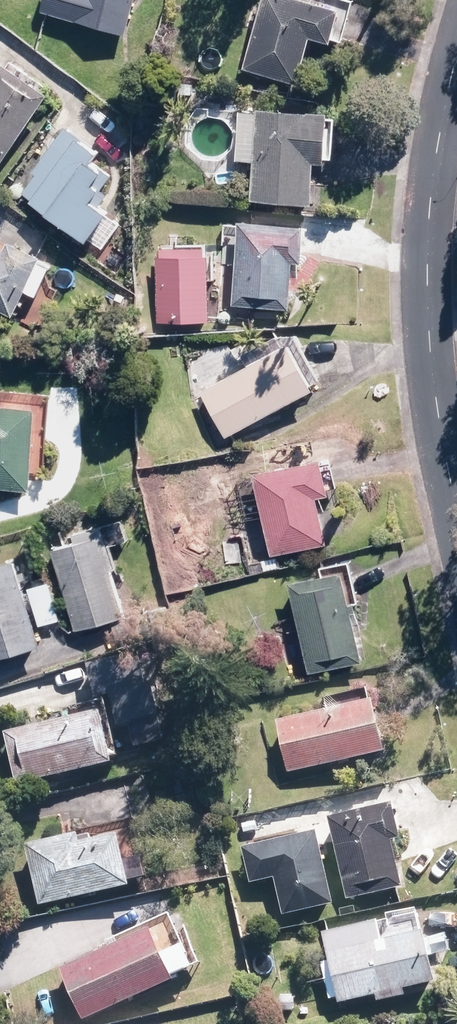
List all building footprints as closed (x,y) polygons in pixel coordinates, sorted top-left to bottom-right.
[(139,0),(42,0),(129,30),(139,0)] [(247,63),(302,81),(318,28),(345,37),(357,0),(267,0),(247,63)] [(62,82),(16,50),(0,72),(0,169),(62,82)] [(339,102),(263,98),(262,108),(243,107),(241,155),(260,156),(258,195),(318,198),(320,155),(336,156),(339,102)] [(70,125),(27,189),(100,238),(124,202),(104,189),(123,160),(70,125)] [(316,218),(244,214),(244,222),(224,221),(221,263),(241,264),(239,300),(295,304),(298,252),(314,253),(316,218)] [(19,314),(54,250),(17,230),(12,240),(0,234),(0,304),(19,314)] [(211,319),(214,243),(162,242),(160,318),(211,319)] [(254,361),(205,388),(232,434),(328,379),(295,321),(247,349),(254,361)] [(0,394),(0,481),(37,484),(44,398),(0,394)] [(335,450),(260,465),(276,548),(332,537),(323,491),(342,488),(335,450)] [(57,535),(79,630),(115,622),(119,640),(144,634),(118,521),(57,535)] [(0,544),(0,653),(48,641),(43,621),(66,615),(56,578),(32,584),(21,539),(0,544)] [(351,563),(294,575),(313,668),(370,656),(351,563)] [(126,656),(91,665),(99,695),(119,690),(127,720),(135,718),(140,738),(169,731),(150,659),(128,665),(126,656)] [(67,714),(9,728),(22,782),(126,756),(123,745),(136,742),(133,730),(128,731),(125,720),(115,722),(108,693),(64,704),(67,714)] [(384,694),(284,717),(296,768),(396,746),(384,694)] [(404,798),(336,812),(353,893),(410,881),(400,837),(412,835),(404,798)] [(327,821),(246,840),(255,879),(283,872),(292,910),(344,898),(327,821)] [(84,826),(29,840),(45,904),(139,881),(137,874),(156,869),(152,850),(133,855),(127,827),(87,837),(84,826)] [(386,915),(327,929),(344,999),(381,990),(383,997),(410,991),(409,985),(446,976),(434,923),(390,933),(386,915)] [(161,922),(69,965),(92,1013),(182,971),(181,968),(204,957),(194,936),(172,946),(161,922)]
